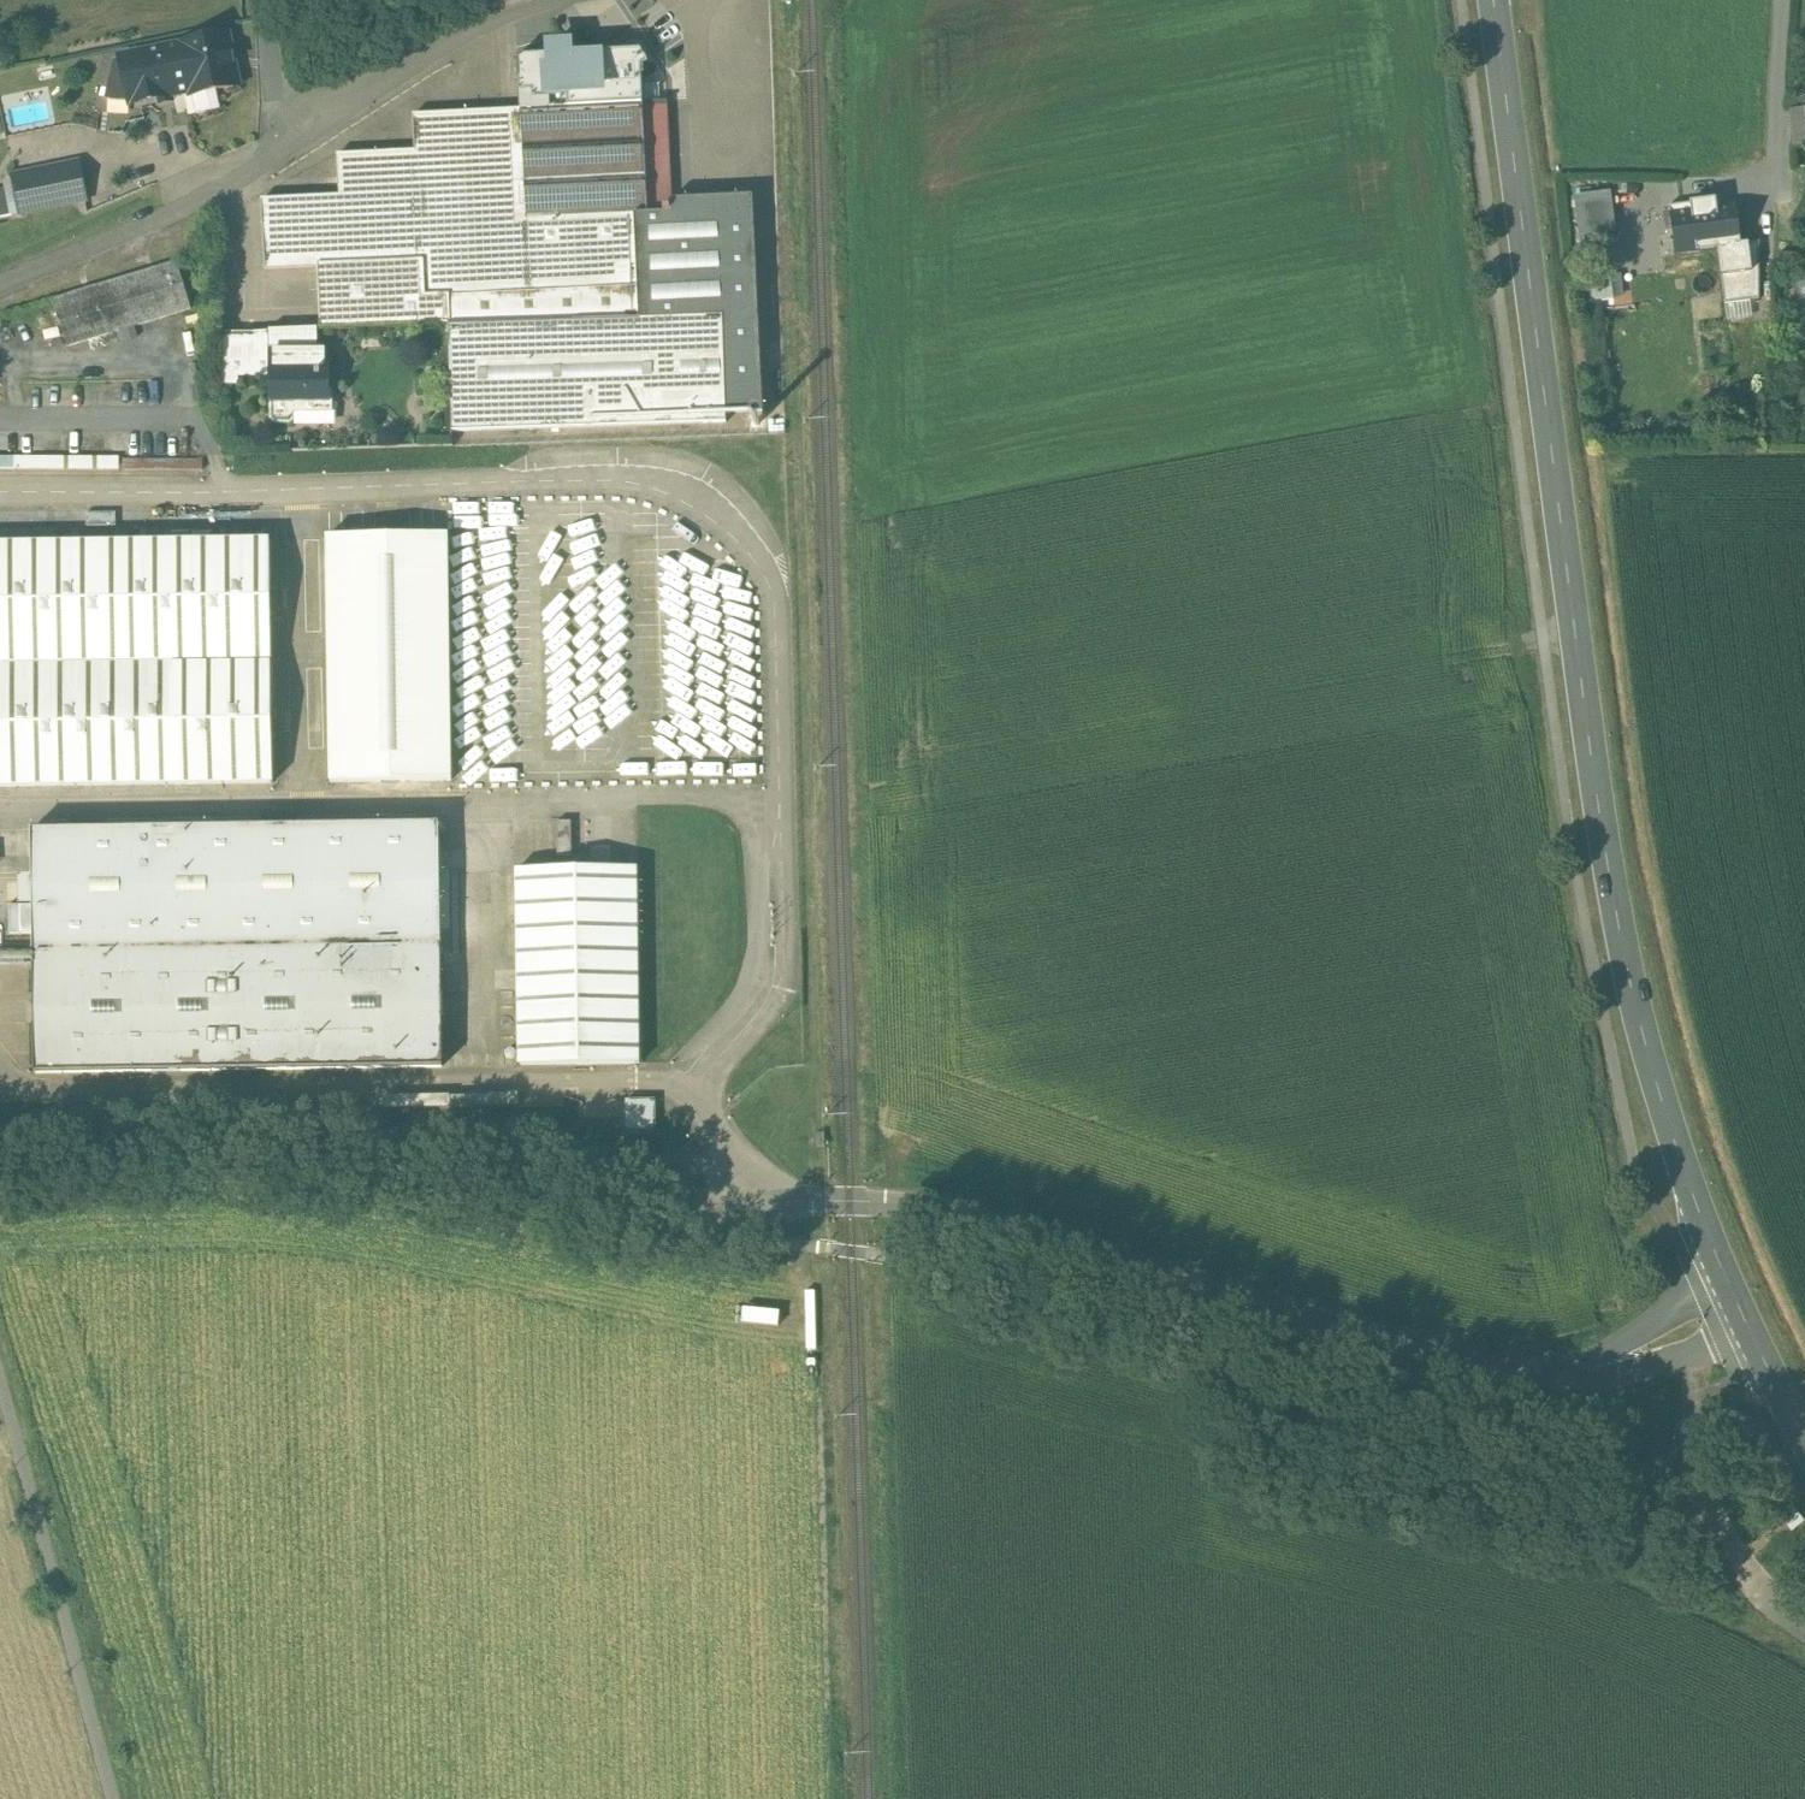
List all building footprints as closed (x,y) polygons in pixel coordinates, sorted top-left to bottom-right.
[(226,33),(181,42),(191,93),(192,95),(237,85),(226,33)] [(181,43),(120,56),(127,89),(130,104),(190,92),(191,93),(181,43)] [(598,56),(567,58),(567,53),(566,45),(553,46),(553,45),(550,45),(551,54),(552,69),(546,69),(547,93),(600,90),(598,56)] [(640,49),(567,53),(567,58),(598,56),(600,90),(547,93),(546,69),(552,69),(551,54),(516,56),(519,108),(666,101),(666,103),(667,103),(666,100),(642,101),(641,66),(647,61),(640,49)] [(121,61),(115,62),(109,89),(119,90),(127,89),(121,61)] [(519,108),(412,114),(414,150),(336,154),(339,195),(261,199),(265,270),(317,268),(421,263),(423,298),(447,297),(637,287),(634,214),(671,212),(666,103),(666,101),(519,108)] [(1792,111),(1794,144),(1804,143),(1804,111),(1792,111)] [(77,162),(13,176),(21,212),(85,199),(77,162)] [(0,188),(0,216),(11,214),(5,187),(0,188)] [(1572,191),(1574,233),(1613,231),(1611,189),(1572,191)] [(1733,207),(1701,211),(1700,204),(1669,208),(1676,254),(1752,244),(1749,227),(1736,229),(1733,207)] [(740,210),(671,214),(671,212),(634,214),(637,287),(639,319),(722,316),(726,413),(763,412),(762,390),(753,224),(740,224),(739,213),(740,213),(740,210)] [(1754,255),(1721,260),(1725,295),(1758,290),(1754,255)] [(176,262),(53,299),(67,346),(190,308),(176,262)] [(421,263),(317,268),(320,328),(448,324),(448,323),(447,297),(423,298),(421,263)] [(1798,284),(1795,382),(1804,382),(1804,284),(1798,284)] [(637,287),(447,297),(448,323),(448,324),(452,431),(726,422),(726,413),(722,316),(639,319),(637,287)] [(253,331),(221,332),(222,385),(239,385),(238,377),(269,376),(269,353),(253,353),(253,331)] [(317,347),(299,347),(299,353),(269,353),(269,376),(269,397),(329,397),(329,353),(317,353),(317,347)] [(448,534),(327,536),(331,782),(452,780),(448,534)] [(0,543),(0,663),(174,661),(271,660),(269,539),(0,543)] [(271,660),(174,661),(176,784),(273,783),(271,660)] [(0,663),(0,786),(176,784),(174,661),(0,663)] [(571,821),(556,821),(557,856),(571,855),(571,821)] [(439,823),(32,829),(33,950),(440,944),(439,823)] [(637,867),(516,869),(519,1065),(639,1063),(637,867)] [(440,944),(33,950),(35,1073),(442,1067),(440,944)] [(650,1128),(650,1099),(626,1099),(627,1129),(650,1128)]
